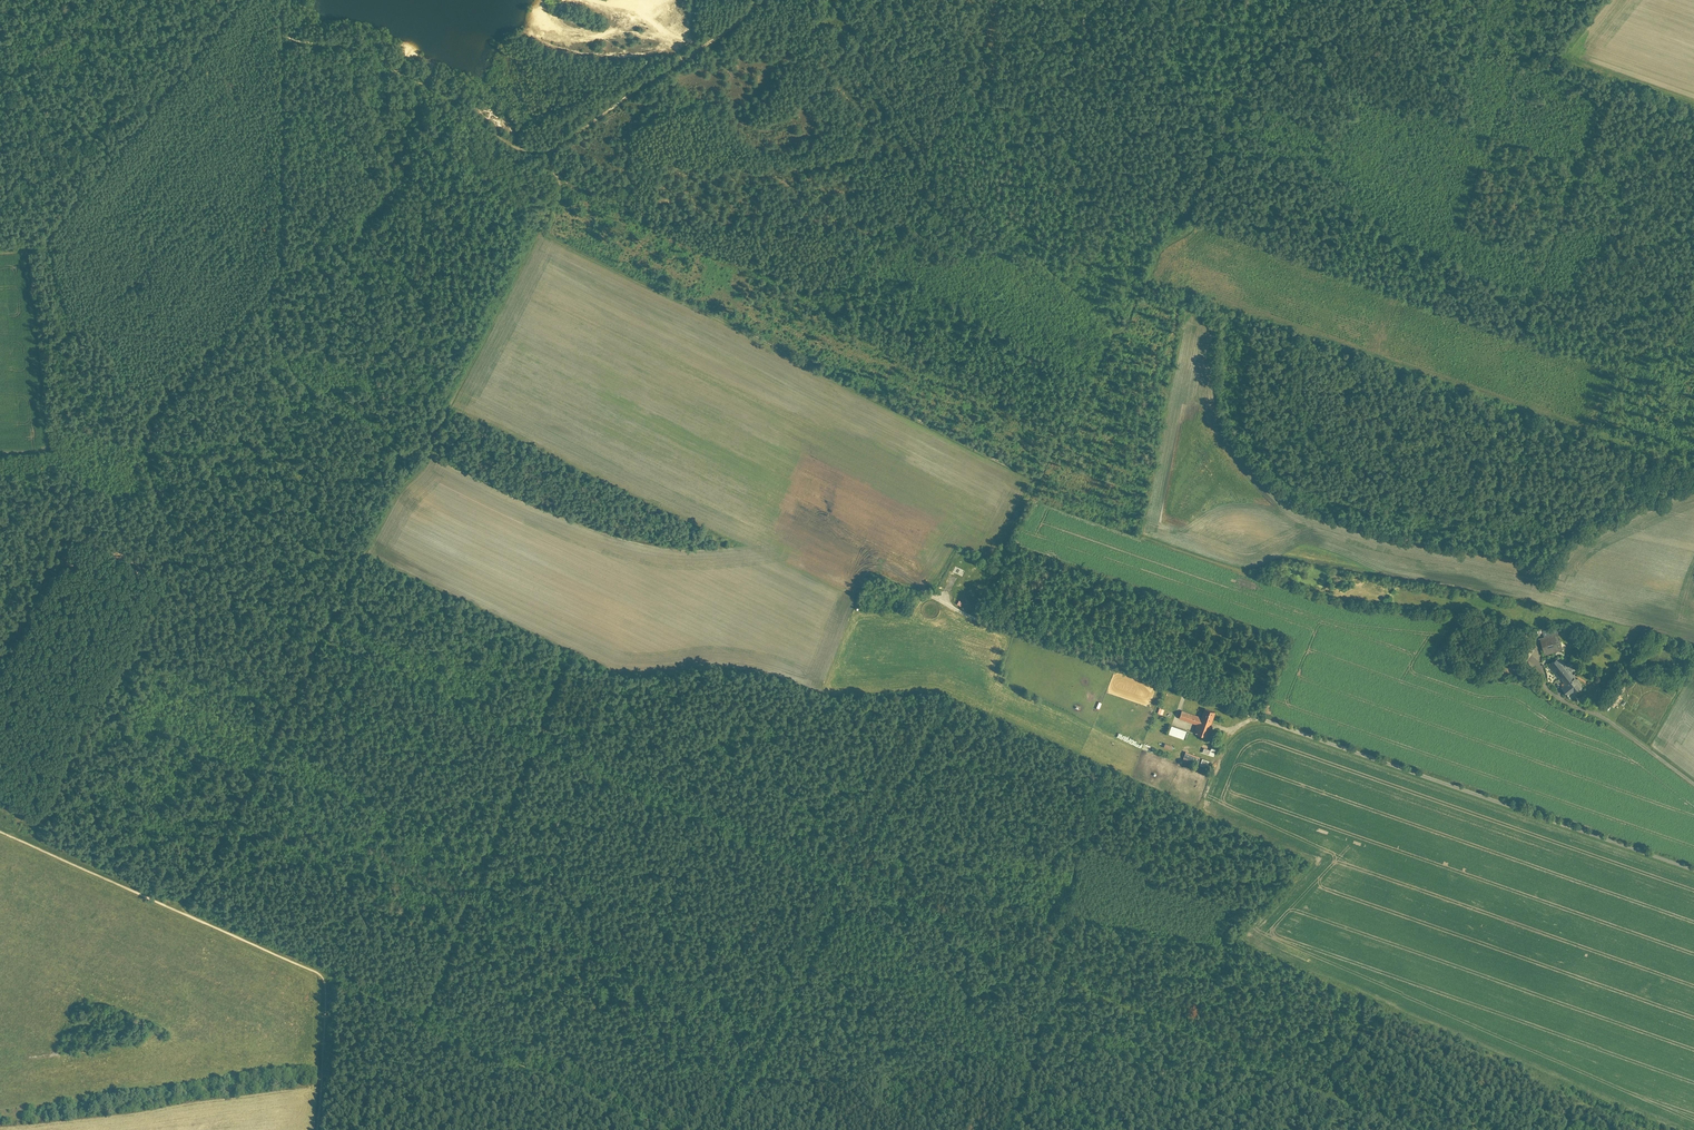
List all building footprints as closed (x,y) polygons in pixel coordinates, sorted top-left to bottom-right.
[(1540,639),(1544,653),(1562,648),(1559,635),(1540,639)] [(1560,658),(1549,667),(1573,695),(1584,686),(1560,658)] [(1203,710),(1202,715),(1182,708),(1178,719),(1198,726),(1195,733),(1207,737),(1216,714),(1203,710)] [(1186,732),(1170,726),(1166,736),(1183,742),(1186,732)]
